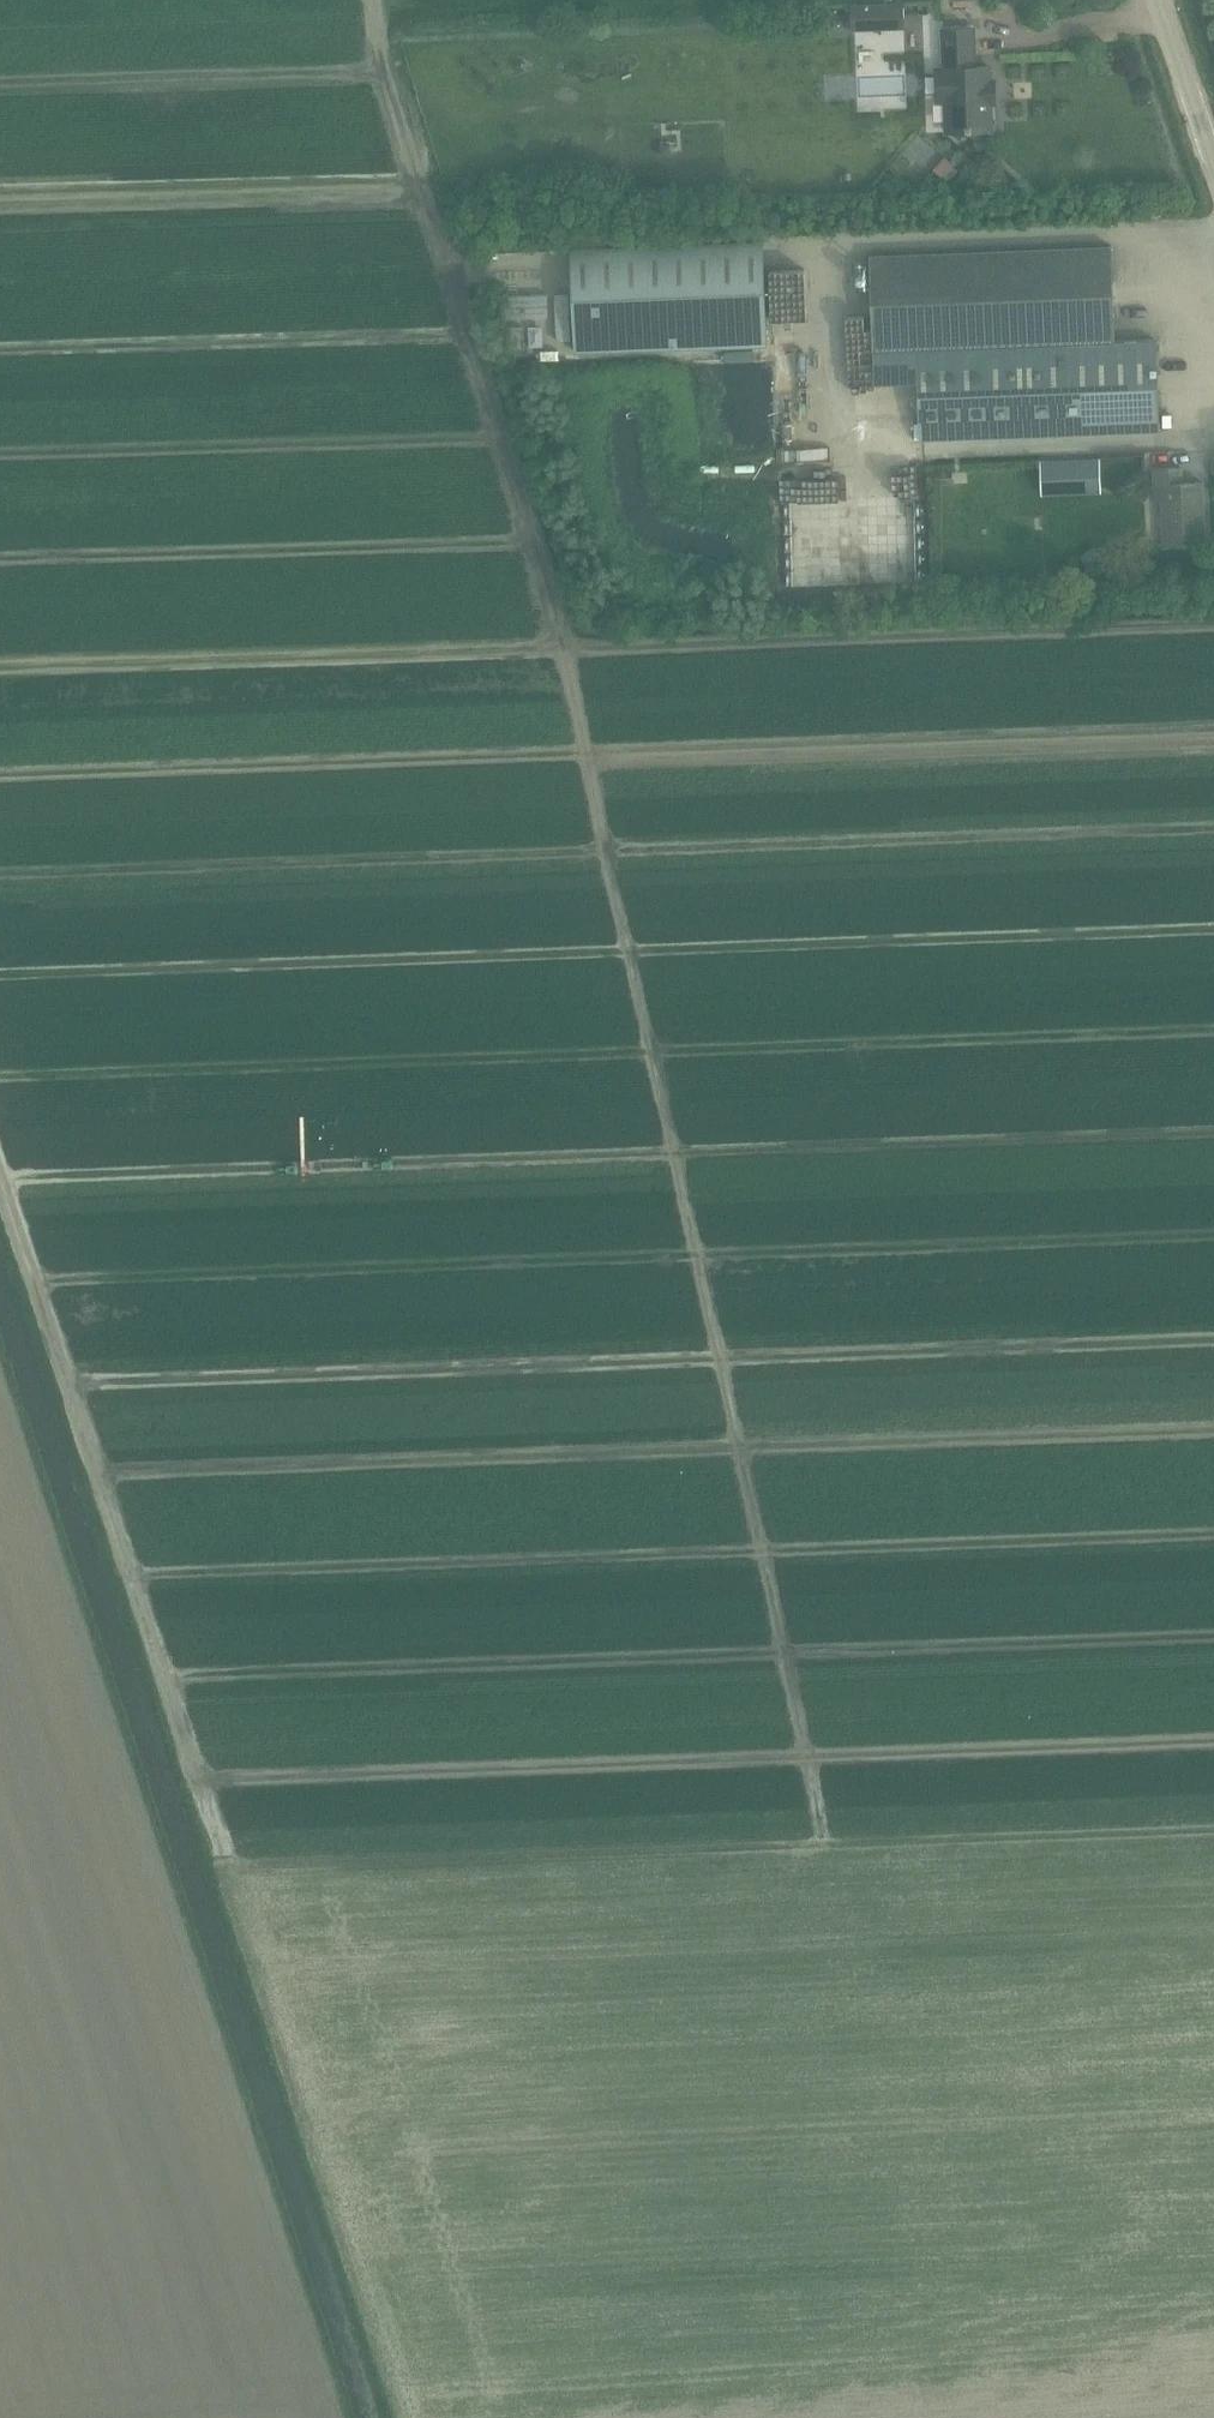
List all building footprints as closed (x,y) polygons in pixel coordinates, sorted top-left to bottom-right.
[(901,1),(849,2),(850,29),(873,29),(872,19),(901,18),(901,1)] [(949,132),(957,139),(965,131),(989,130),(988,104),(993,104),(993,102),(988,102),(987,67),(973,67),(971,30),(969,30),(943,31),(941,31),(942,68),(934,69),(934,71),(935,71),(936,98),(935,98),(935,101),(943,100),(944,132),(949,132)] [(763,241),(570,249),(574,352),(576,352),(575,347),(766,340),(766,344),(768,344),(763,241)] [(1158,430),(1154,341),(1113,343),(1109,247),(868,256),(873,384),(917,382),(919,440),(1158,430)] [(1162,545),(1204,543),(1201,480),(1180,481),(1180,467),(1152,469),(1153,501),(1160,501),(1162,545)] [(1093,546),(1080,556),(1089,566),(1101,556),(1093,546)]
